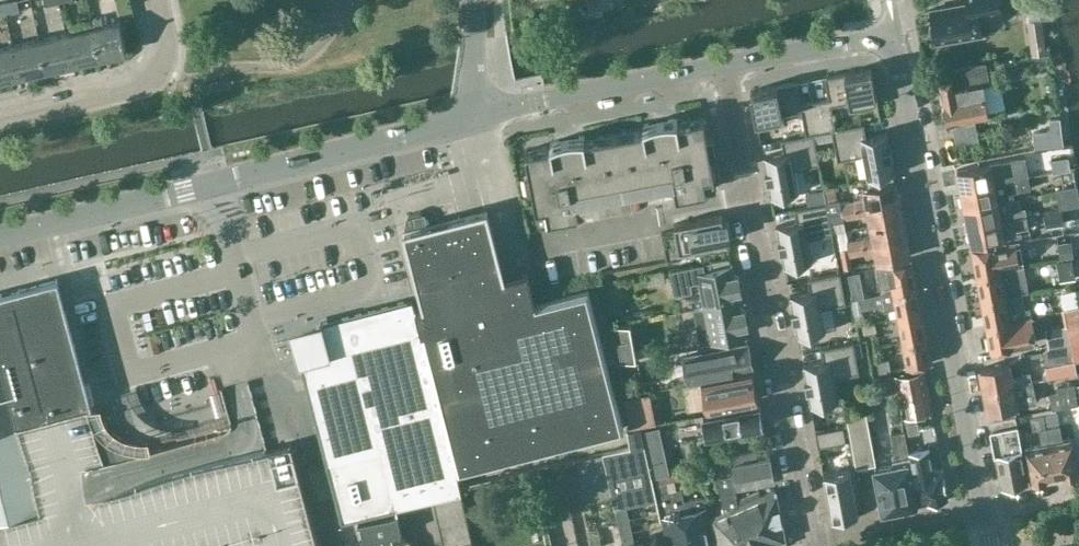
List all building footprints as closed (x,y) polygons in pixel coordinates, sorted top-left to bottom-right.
[(6,14),(20,11),(17,0),(16,0),(3,3),(6,14)] [(607,7),(605,0),(588,0),(590,10),(607,7)] [(936,41),(982,33),(979,15),(1003,11),(1001,0),(967,0),(968,2),(930,9),(933,23),(930,26),(931,34),(935,37),(936,41)] [(120,20),(93,26),(100,56),(127,50),(120,20)] [(93,26),(67,32),(73,62),(100,56),(93,26)] [(67,32),(40,38),(47,68),(73,62),(67,32)] [(40,38),(14,44),(21,74),(47,68),(40,38)] [(0,48),(0,79),(21,74),(14,44),(0,48)] [(944,105),(941,108),(943,115),(946,117),(947,117),(948,121),(990,113),(984,82),(988,81),(985,61),(950,68),(951,74),(939,76),(945,105),(944,105)] [(821,131),(832,128),(836,127),(832,104),(850,100),(852,109),(879,104),(871,67),(825,76),(829,97),(815,100),(821,131)] [(806,134),(814,132),(821,131),(815,100),(802,102),(798,81),(751,90),(758,128),(785,123),(783,114),(802,110),(806,134)] [(595,186),(624,180),(654,175),(655,175),(656,183),(675,179),(678,194),(692,192),(708,188),(708,186),(707,187),(705,175),(713,173),(714,177),(716,176),(712,155),(716,154),(713,138),(709,139),(704,116),(678,121),(678,118),(672,118),(669,118),(660,119),(652,121),(644,124),(644,127),(615,133),(586,139),(585,136),(576,136),(568,137),(559,139),(556,140),(551,143),(551,145),(526,150),(531,173),(526,174),(530,190),(534,189),(538,210),(539,210),(539,207),(547,205),(549,217),(549,219),(565,216),(580,213),(577,198),(595,194),(594,186),(595,186)] [(836,127),(832,128),(838,159),(863,154),(867,178),(896,173),(888,131),(867,135),(864,122),(836,127)] [(1036,133),(1038,149),(1065,145),(1062,128),(1062,129),(1061,122),(1038,125),(1039,132),(1036,133)] [(814,132),(806,134),(782,138),(784,152),(764,156),(772,197),(800,192),(795,168),(820,163),(814,132)] [(1066,146),(1053,148),(1056,168),(1069,167),(1066,146)] [(957,169),(961,188),(1020,177),(1017,164),(1004,166),(1003,161),(957,169)] [(1029,175),(1020,177),(961,188),(964,206),(999,200),(1015,196),(1014,190),(1031,187),(1029,175)] [(841,203),(842,211),(902,200),(898,181),(864,187),(866,198),(841,203)] [(824,187),(829,213),(842,211),(839,197),(837,198),(835,185),(824,187)] [(1044,192),(1047,209),(1078,203),(1078,197),(1077,187),(1044,192)] [(868,214),(870,225),(905,218),(902,200),(842,211),(844,218),(868,214)] [(964,206),(967,224),(1026,213),(1025,205),(1001,210),(999,200),(964,206)] [(798,221),(777,225),(785,266),(813,261),(808,237),(833,232),(827,202),(795,208),(798,221)] [(488,207),(430,222),(428,216),(424,212),(418,211),(412,213),(407,217),(406,223),(408,229),(405,230),(425,305),(415,307),(422,333),(455,472),(457,471),(625,428),(589,287),(535,301),(527,270),(505,276),(488,207)] [(1062,208),(1043,211),(1045,225),(1064,222),(1062,208)] [(842,211),(829,213),(831,223),(844,221),(842,211)] [(1029,226),(1026,213),(967,224),(971,243),(1022,234),(1021,228),(1029,226)] [(662,232),(668,259),(683,256),(681,249),(728,240),(723,214),(675,223),(676,229),(662,232)] [(848,240),(849,247),(909,236),(905,218),(870,225),(872,236),(848,240)] [(833,230),(845,228),(844,221),(832,223),(833,230)] [(852,266),(845,228),(833,230),(833,232),(838,231),(843,263),(848,266),(852,266)] [(1027,232),(1028,245),(1051,242),(1050,230),(1027,232)] [(909,236),(849,247),(850,254),(875,250),(877,260),(912,254),(909,236)] [(972,248),(977,274),(1022,265),(1017,239),(972,248)] [(699,280),(704,306),(739,300),(737,290),(741,286),(739,276),(734,274),(732,264),(731,265),(729,258),(672,269),(675,286),(688,284),(688,283),(699,280)] [(1072,258),(1056,261),(1060,280),(1076,277),(1072,258)] [(883,292),(917,285),(912,259),(878,266),(883,292)] [(977,274),(982,299),(1022,291),(1022,292),(1027,291),(1022,265),(977,274)] [(847,302),(842,275),(841,271),(809,277),(811,290),(790,294),(798,336),(827,330),(826,328),(837,326),(833,304),(847,302)] [(864,313),(862,307),(860,296),(863,296),(862,288),(851,290),(848,275),(846,274),(842,275),(847,302),(853,300),(856,314),(864,313)] [(58,279),(56,280),(0,294),(0,545),(320,545),(292,443),(268,449),(184,471),(94,496),(93,494),(87,471),(87,469),(105,464),(152,452),(151,448),(141,448),(133,447),(124,444),(121,442),(124,437),(124,432),(115,421),(100,424),(98,422),(94,414),(90,406),(91,406),(58,279)] [(883,292),(863,296),(860,296),(862,307),(885,303),(886,308),(897,306),(898,315),(922,311),(917,285),(883,292)] [(1022,291),(982,299),(987,324),(1032,316),(1030,307),(1025,308),(1022,292),(1022,291)] [(741,309),(739,300),(704,306),(694,308),(700,343),(746,334),(744,323),(748,320),(746,310),(741,309)] [(397,506),(434,498),(461,491),(459,484),(457,471),(455,472),(422,333),(415,307),(295,338),(300,361),(305,379),(307,386),(326,463),(338,519),(397,506)] [(922,311),(898,315),(903,340),(927,336),(922,311)] [(1037,342),(1032,316),(987,324),(992,351),(1037,342)] [(611,325),(618,360),(637,356),(630,321),(611,325)] [(1045,327),(1048,345),(1071,341),(1078,340),(1078,321),(1045,327)] [(932,362),(927,336),(903,340),(908,366),(932,362)] [(825,360),(804,364),(812,405),(840,400),(835,376),(860,371),(859,366),(867,364),(863,343),(855,345),(854,340),(822,347),(825,360)] [(1042,350),(1044,364),(1074,359),(1071,341),(1048,345),(1042,350)] [(753,369),(750,357),(748,344),(684,357),(689,381),(753,369)] [(890,359),(878,362),(880,372),(892,370),(890,359)] [(622,377),(641,373),(638,360),(619,364),(622,377)] [(983,387),(1032,378),(1030,370),(1021,372),(1021,373),(1012,375),(1009,360),(979,365),(983,387)] [(925,369),(896,374),(903,414),(933,409),(925,369)] [(753,370),(705,378),(709,405),(758,395),(753,370)] [(1035,398),(1032,378),(983,387),(987,410),(1017,404),(1017,402),(1035,398)] [(1058,390),(1049,392),(1052,409),(1078,404),(1073,382),(1057,385),(1058,390)] [(643,396),(628,399),(633,426),(648,424),(643,396)] [(764,427),(759,403),(711,412),(714,426),(699,428),(701,438),(730,433),(732,442),(746,440),(745,430),(764,427)] [(1043,413),(1049,443),(1056,476),(1066,474),(1069,476),(1075,475),(1077,471),(1078,471),(1078,466),(1073,437),(1063,439),(1057,411),(1043,413)] [(865,413),(847,416),(856,466),(857,466),(858,470),(870,468),(869,464),(874,463),(865,413)] [(1049,443),(1043,413),(1031,415),(1033,429),(1040,428),(1042,443),(1025,447),(1031,480),(1034,480),(1037,482),(1044,481),(1046,477),(1056,476),(1049,443)] [(995,429),(991,430),(1002,486),(1007,485),(1009,488),(1015,487),(1017,482),(1028,480),(1017,425),(1015,425),(1013,416),(993,420),(995,429)] [(843,425),(817,430),(819,445),(846,440),(843,425)] [(623,543),(639,540),(635,521),(660,516),(661,518),(663,518),(669,545),(692,545),(684,510),(688,509),(685,499),(682,488),(669,491),(667,481),(654,485),(653,478),(671,474),(663,440),(645,444),(641,427),(629,430),(632,446),(603,452),(623,543)] [(911,475),(914,474),(910,450),(906,430),(892,433),(895,454),(898,454),(899,459),(892,461),(893,465),(875,468),(883,510),(886,509),(888,512),(899,510),(900,506),(916,503),(911,475)] [(718,436),(696,440),(699,454),(720,450),(718,436)] [(943,467),(935,468),(931,446),(910,450),(914,474),(919,502),(933,500),(933,502),(944,500),(944,498),(948,497),(943,467)] [(773,477),(769,455),(758,457),(757,450),(734,454),(740,484),(773,477)] [(602,453),(575,459),(578,474),(606,467),(602,453)] [(578,474),(581,487),(609,481),(606,467),(578,474)] [(851,467),(825,472),(833,517),(840,515),(841,519),(854,517),(853,513),(860,512),(851,467)] [(717,476),(723,505),(729,503),(731,508),(740,504),(738,500),(732,473),(717,476)] [(612,496),(609,481),(581,487),(584,502),(612,496)] [(731,508),(747,545),(769,545),(785,538),(775,488),(761,495),(759,490),(738,500),(740,504),(731,508)] [(434,498),(436,510),(464,504),(461,491),(434,498)] [(685,499),(688,509),(684,510),(692,545),(715,545),(704,495),(685,499)] [(731,508),(729,503),(723,505),(725,511),(711,517),(717,545),(747,545),(731,508)] [(467,516),(464,504),(436,510),(439,522),(467,516)] [(569,504),(557,506),(560,517),(572,514),(569,504)] [(545,509),(548,520),(560,517),(557,506),(545,509)] [(402,531),(399,514),(394,515),(360,522),(364,539),(382,536),(401,532),(402,531)] [(439,522),(442,535),(469,528),(467,516),(439,522)] [(444,545),(447,545),(472,539),(469,528),(442,535),(444,545)] [(382,536),(384,545),(413,545),(413,542),(401,532),(382,536)] [(382,536),(357,541),(358,545),(384,545),(382,536)] [(639,540),(623,543),(624,545),(660,545),(658,536),(639,540)]
